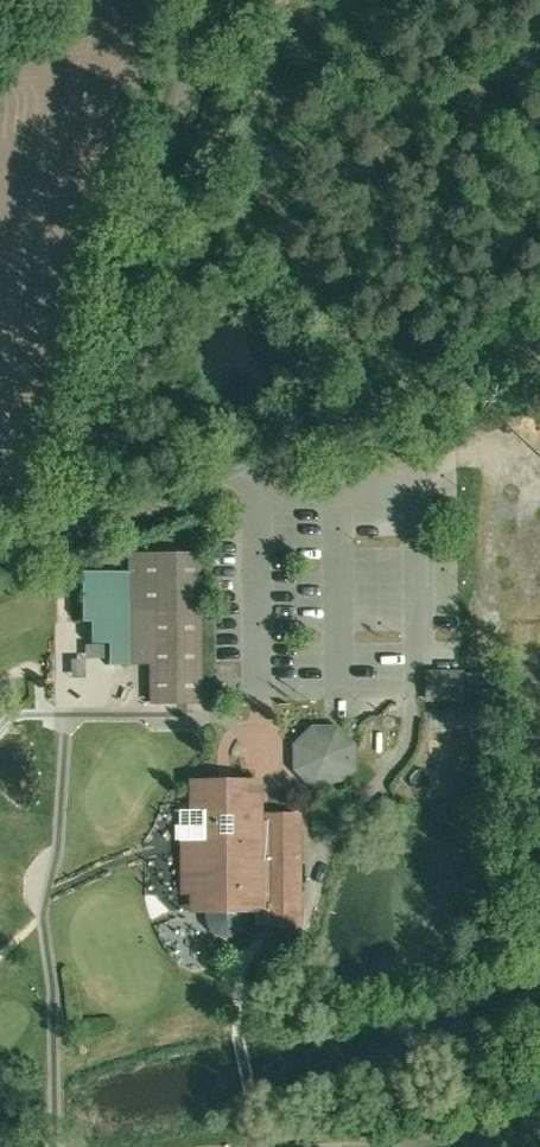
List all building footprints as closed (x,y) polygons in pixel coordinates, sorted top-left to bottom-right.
[(205,681),(201,554),(130,556),(131,566),(133,661),(133,666),(150,666),(152,702),(205,701),(205,681)] [(111,662),(133,661),(131,566),(82,568),(84,616),(92,615),(92,638),(111,638),(111,662)] [(464,701),(464,669),(425,668),(424,701),(464,701)] [(30,703),(22,708),(22,718),(31,723),(39,718),(39,707),(30,703)] [(361,740),(341,721),(314,721),(295,740),(295,767),(314,786),(342,786),(361,767),(361,740)] [(190,908),(203,908),(205,919),(211,927),(221,934),(234,933),(244,927),(248,917),(249,907),(254,907),(255,924),(303,923),(301,810),(264,811),(263,775),(190,777),(190,807),(174,807),(175,838),(180,838),(181,892),(190,892),(190,908)]
